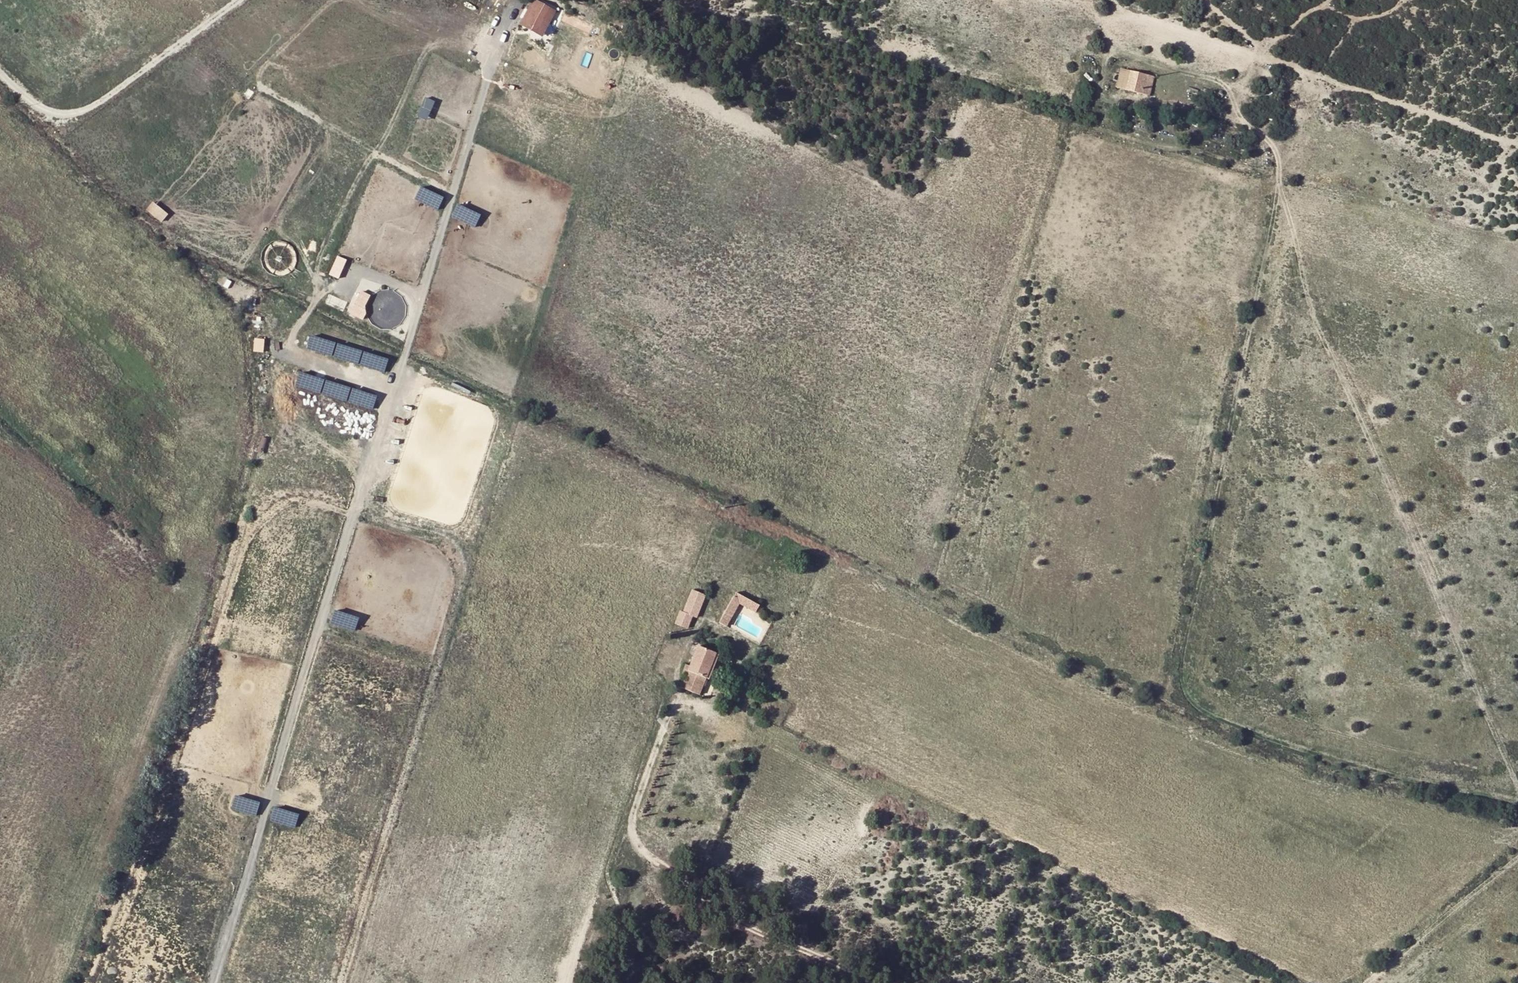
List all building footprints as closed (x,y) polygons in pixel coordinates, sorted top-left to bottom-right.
[(1119,84),(1139,90),(1144,65),(1124,60),(1119,84)] [(162,222),(170,214),(154,201),(147,209),(162,222)] [(363,318),(372,294),(360,290),(352,314),(363,318)] [(308,335),(305,348),(331,353),(333,341),(308,335)] [(265,351),(266,338),(256,338),(255,351),(265,351)] [(706,593),(694,588),(684,610),(692,614),(696,615),(706,593)] [(738,592),(724,615),(730,619),(740,603),(756,613),(760,606),(738,592)] [(684,610),(681,608),(675,620),(687,626),(692,614),(684,610)] [(730,619),(724,615),(719,622),(726,625),(730,619)] [(715,650),(698,643),(690,663),(686,662),(682,671),(689,674),(687,677),(685,676),(681,684),(698,691),(715,650)]
